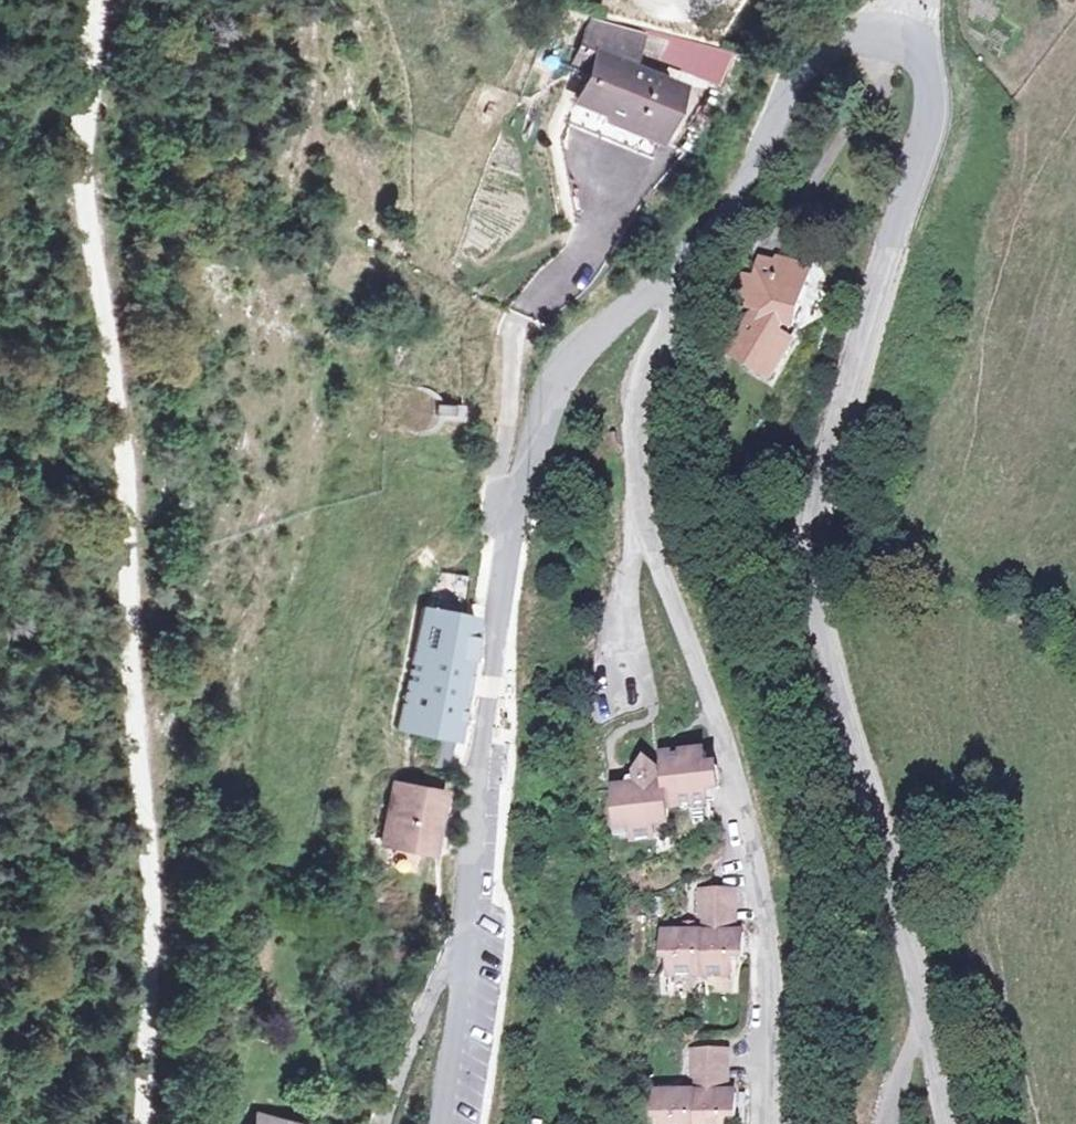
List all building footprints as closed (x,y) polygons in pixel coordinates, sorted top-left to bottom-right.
[(668,39),(622,26),(609,58),(620,62),(593,128),(671,161),(701,92),(656,71),(662,55),(668,39)] [(749,57),(669,35),(668,39),(662,55),(735,88),(749,57)] [(778,290),(764,288),(756,311),(778,320),(744,360),(783,388),(808,357),(794,348),(801,333),(813,335),(831,281),(811,271),(803,268),(800,277),(784,272),(778,290)] [(461,413),(478,415),(479,398),(462,398),(461,395),(460,392),(459,389),(455,385),(451,382),(447,380),(440,380),(433,382),(428,384),(424,386),(420,391),(417,397),(416,401),(417,407),(419,413),(421,419),(427,423),(430,425),(435,427),(441,427),(447,426),(453,422),(459,416),(461,413)] [(424,606),(399,726),(448,736),(472,615),(424,606)] [(635,835),(657,833),(656,820),(673,818),(671,803),(712,798),(711,786),(723,784),(721,761),(709,762),(708,748),(664,752),(666,765),(659,765),(647,756),(638,766),(642,771),(627,772),(628,782),(615,784),(618,823),(633,822),(635,835)] [(391,782),(381,841),(420,847),(426,812),(433,813),(436,788),(391,782)] [(633,822),(618,823),(619,837),(635,835),(633,822)] [(749,886),(715,886),(714,929),(677,929),(677,953),(683,952),(683,971),(747,971),(747,953),(758,952),(758,928),(749,929),(732,929),(732,919),(749,919),(749,886)] [(749,919),(732,919),(732,929),(749,929),(749,919)] [(704,1048),(703,1090),(666,1090),(665,1114),(671,1114),(671,1123),(734,1123),(734,1117),(746,1117),(747,1093),(738,1092),(721,1092),(721,1082),(738,1083),(739,1049),(704,1048)] [(738,1083),(721,1082),(721,1092),(738,1092),(738,1083)] [(239,1123),(304,1123),(245,1107),(239,1123)]
